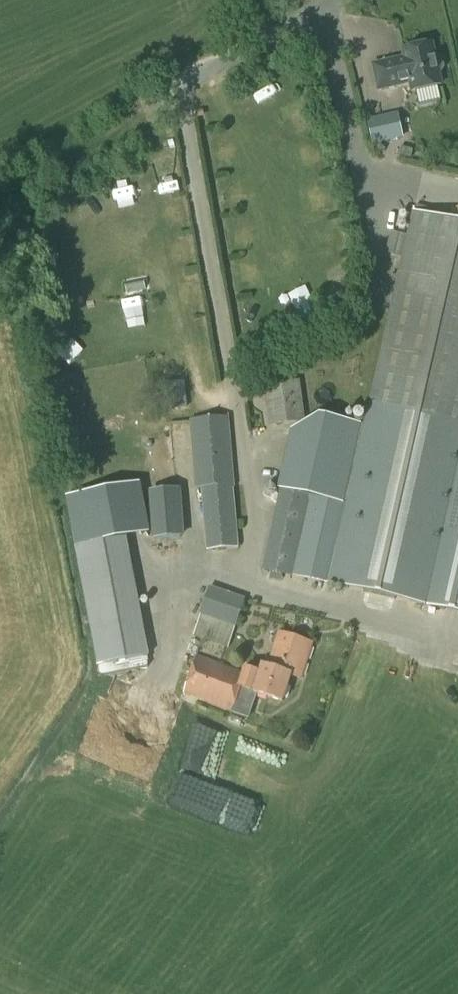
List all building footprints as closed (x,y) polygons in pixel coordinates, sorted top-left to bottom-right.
[(435,57),(432,44),(431,44),(403,51),(405,59),(374,66),(379,90),(410,83),(413,92),(441,85),(438,72),(442,71),(444,68),(442,59),(438,57),(435,57)] [(368,99),(378,98),(377,81),(367,82),(368,99)] [(404,139),(398,113),(367,119),(372,145),(404,139)] [(141,204),(131,182),(117,188),(126,210),(141,204)] [(413,212),(363,425),(319,415),(293,429),(261,569),(457,613),(457,222),(413,212)] [(82,360),(81,342),(61,343),(62,361),(82,360)] [(305,423),(300,381),(275,384),(280,426),(305,423)] [(163,411),(187,408),(185,392),(162,395),(163,411)] [(238,548),(228,417),(192,420),(197,488),(203,488),(207,550),(238,548)] [(180,422),(182,446),(192,445),(190,422),(180,422)] [(77,547),(126,538),(148,534),(139,483),(67,496),(77,547)] [(154,539),(184,536),(180,489),(150,491),(154,539)] [(247,499),(251,515),(263,512),(259,496),(247,499)] [(237,627),(246,599),(210,587),(201,616),(237,627)] [(141,617),(91,626),(99,666),(148,657),(141,617)] [(300,680),(313,644),(280,632),(268,667),(263,665),(260,673),(248,669),(246,673),(198,656),(185,693),(232,710),(231,712),(248,718),(257,693),(282,702),(291,676),(300,680)]
